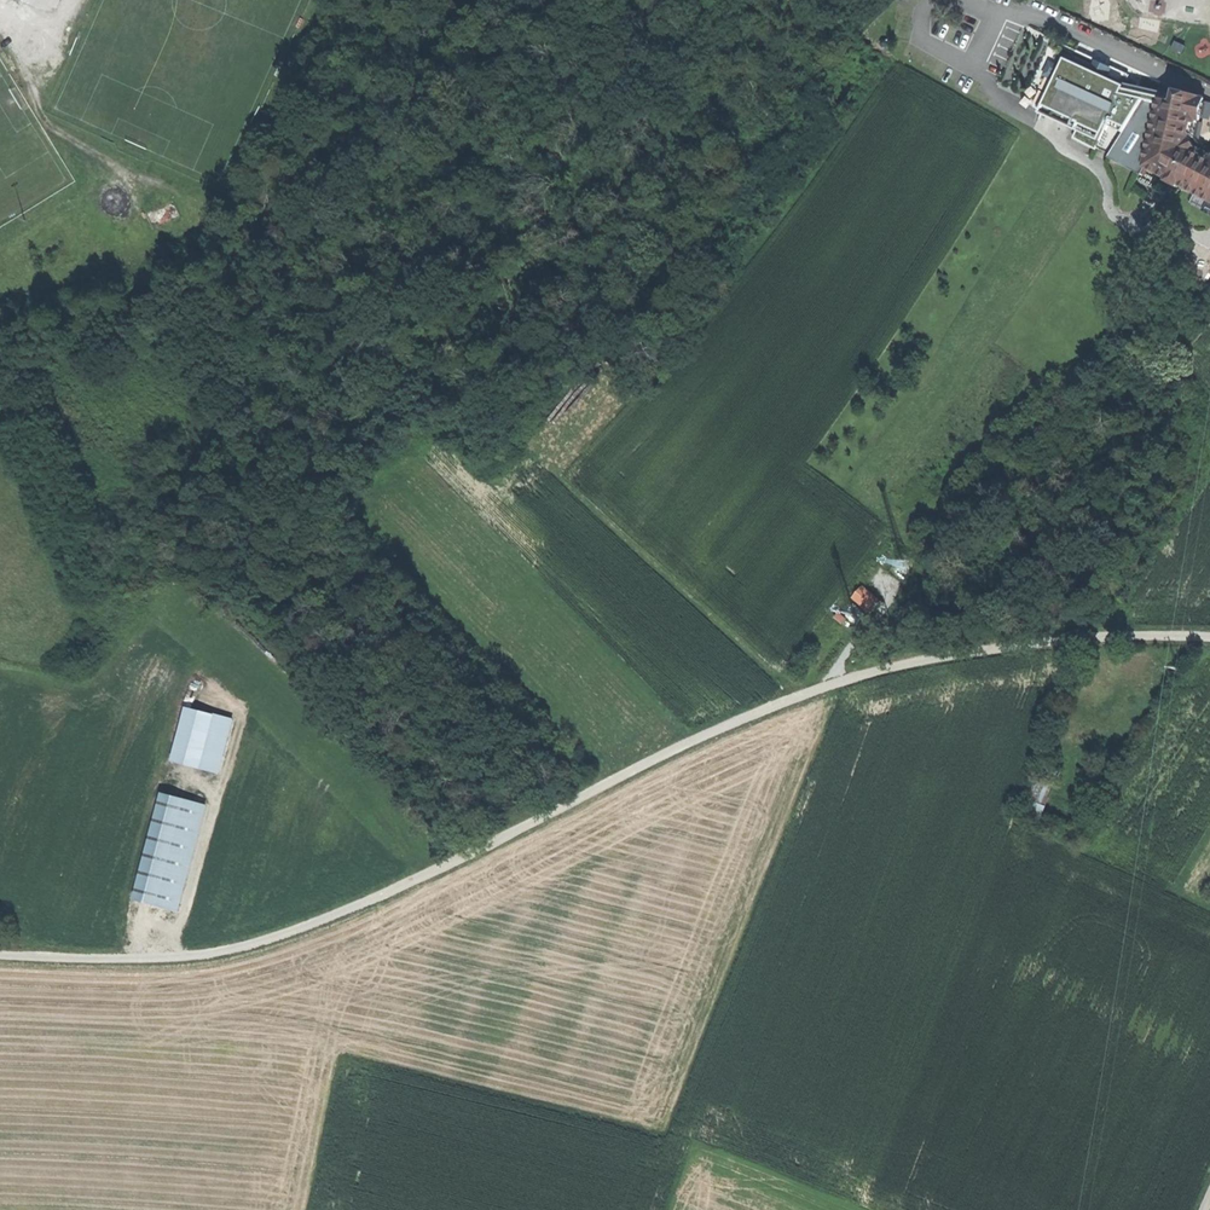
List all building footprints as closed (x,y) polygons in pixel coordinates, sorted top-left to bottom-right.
[(1143,172),(1146,167),(1137,162),(1171,97),(1125,86),(1067,60),(1040,115),(1115,151),(1111,159),(1144,176),(1145,174),(1143,172)] [(1209,200),(1209,154),(1199,148),(1198,144),(1196,139),(1205,122),(1208,124),(1209,120),(1209,100),(1193,91),(1188,99),(1173,92),(1171,97),(1137,162),(1146,167),(1169,179),(1178,183),(1209,200)] [(103,200),(119,215),(133,200),(117,186),(103,200)] [(148,214),(154,227),(175,217),(169,204),(148,214)] [(854,600),(868,612),(878,601),(864,588),(854,600)] [(232,721),(186,709),(172,762),(218,774),(232,721)] [(205,807),(161,796),(133,901),(177,912),(205,807)]
